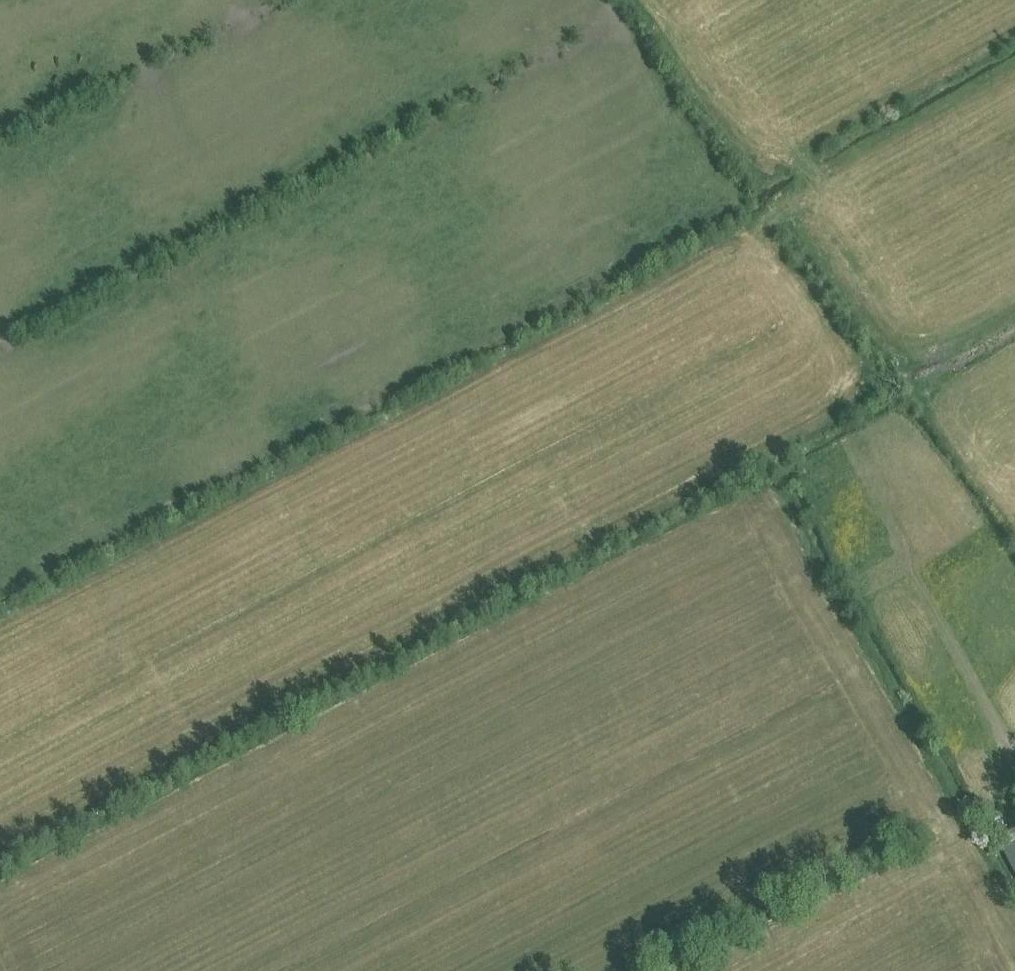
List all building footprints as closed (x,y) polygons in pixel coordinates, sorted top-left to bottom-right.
[(1006,846),(1002,849),(1014,871),(1014,841),(1006,846)]
